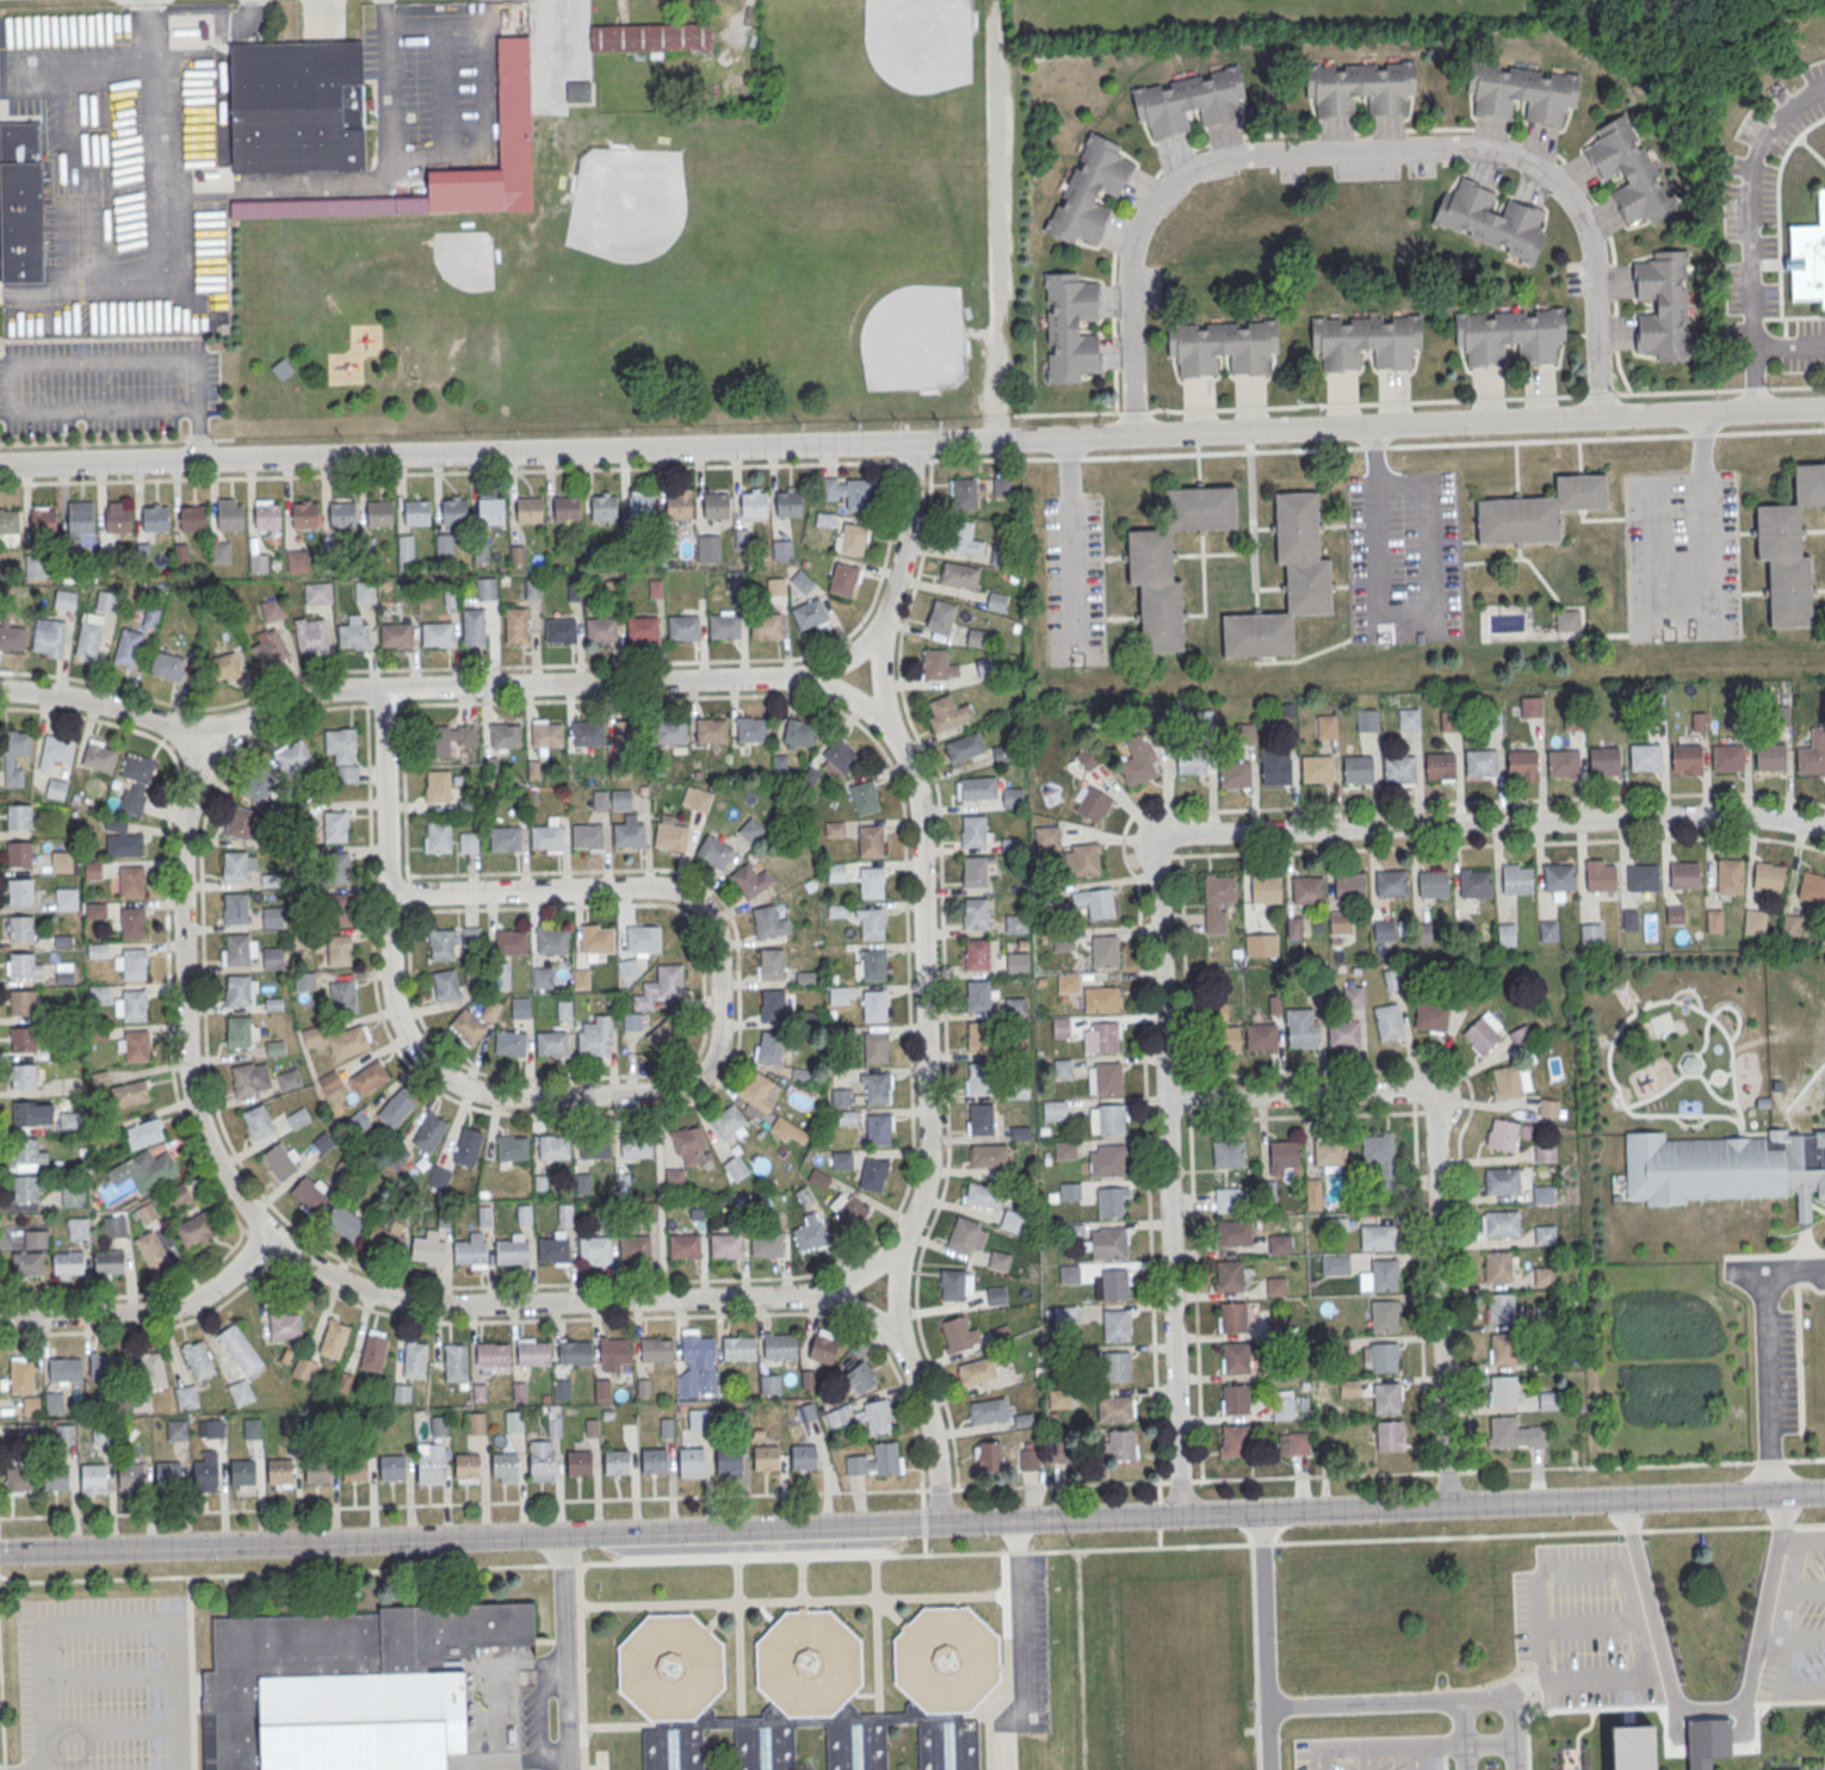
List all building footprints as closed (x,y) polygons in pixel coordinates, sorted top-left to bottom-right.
[(591,24),(591,50),(712,50),(711,24),(591,24)] [(532,211),(529,36),(497,36),(499,169),(427,170),(427,197),(230,200),(231,215),(532,211)] [(229,45),(361,42),(365,173),(233,177),(229,45)] [(1579,74),(1470,60),(1466,93),(1476,94),(1474,114),(1510,119),(1513,100),(1527,102),(1524,122),(1560,127),(1563,109),(1574,110),(1579,74)] [(1305,64),(1305,100),(1316,100),(1316,117),(1355,116),(1355,97),(1367,97),(1367,116),(1405,115),(1405,96),(1416,95),(1415,61),(1305,64)] [(1131,86),(1137,122),(1149,120),(1152,139),(1191,131),(1188,111),(1199,109),(1202,127),(1247,119),(1238,67),(1131,86)] [(568,82),(590,82),(590,103),(568,103),(568,82)] [(1609,191),(1626,225),(1645,215),(1649,223),(1677,209),(1627,112),(1592,129),(1598,140),(1584,147),(1601,182),(1617,174),(1623,184),(1609,191)] [(43,284),(0,285),(0,124),(41,124),(43,284)] [(1120,199),(1134,162),(1120,157),(1124,145),(1086,130),(1045,232),(1076,245),(1079,236),(1098,244),(1112,209),(1097,203),(1101,192),(1120,199)] [(1534,262),(1545,233),(1536,229),(1544,209),(1508,196),(1501,214),(1488,209),(1496,189),(1460,177),(1453,196),(1441,192),(1429,225),(1534,262)] [(1822,299),(1822,309),(1824,309),(1824,188),(1818,189),(1819,225),(1788,226),(1789,300),(1822,299)] [(1687,250),(1650,250),(1650,262),(1633,262),(1634,300),(1653,300),(1653,312),(1634,312),(1635,351),(1651,350),(1651,360),(1689,360),(1687,250)] [(1098,320),(1098,283),(1083,283),(1083,272),(1045,272),(1046,382),(1082,382),(1082,370),(1100,370),(1100,332),(1081,332),(1081,320),(1098,320)] [(1505,364),(1504,345),(1519,344),(1520,363),(1557,362),(1556,341),(1565,341),(1564,308),(1454,312),(1455,348),(1465,348),(1466,366),(1505,364)] [(1310,317),(1311,359),(1321,359),(1321,371),(1361,370),(1361,352),(1372,352),(1373,369),(1413,368),(1412,355),(1421,355),(1421,314),(1310,317)] [(1166,322),(1167,359),(1179,359),(1180,376),(1218,375),(1218,358),(1229,357),(1230,375),(1268,374),(1267,356),(1278,356),(1277,320),(1166,322)] [(271,369),(284,358),(293,370),(280,379),(271,369)] [(1792,466),(1824,465),(1824,509),(1799,509),(1800,558),(1808,558),(1811,627),(1769,629),(1768,563),(1756,563),(1753,509),(1793,508),(1792,466)] [(846,509),(870,509),(869,477),(822,478),(822,498),(846,498),(846,509)] [(1010,477),(992,477),(992,496),(1010,496),(1010,477)] [(1476,502),(1477,546),(1559,544),(1558,512),(1606,510),(1604,477),(1554,478),(1555,500),(1476,502)] [(976,509),(976,478),(951,478),(951,509),(976,509)] [(1163,490),(1233,489),(1235,532),(1170,534),(1171,582),(1180,582),(1182,651),(1140,652),(1139,587),(1127,587),(1125,533),(1164,532),(1163,490)] [(775,494),(800,493),(800,516),(775,518),(775,494)] [(741,495),(765,494),(766,518),(741,519),(741,495)] [(666,496),(689,495),(691,519),(666,520),(666,496)] [(703,495),(728,495),(728,519),(704,519),(703,495)] [(627,496),(652,496),(654,520),(629,521),(627,496)] [(1293,658),(1223,661),(1221,617),(1286,614),(1285,567),(1275,567),(1273,497),(1316,496),(1317,562),(1329,561),(1331,615),(1292,617),(1293,658)] [(592,497),(615,497),(617,521),(592,521),(592,497)] [(553,499),(577,499),(579,522),(553,522),(553,499)] [(514,500),(539,500),(540,524),(515,524),(514,500)] [(441,501),(465,501),(466,525),(441,526),(441,501)] [(477,502),(502,501),(502,525),(477,526),(477,502)] [(366,503),(391,502),(391,526),(367,527),(366,503)] [(404,502),(428,502),(429,526),(404,526),(404,502)] [(67,503),(92,503),(93,534),(68,534),(67,503)] [(105,509),(107,509),(107,505),(122,503),(123,509),(130,509),(130,533),(105,533),(105,509)] [(329,505),(354,503),(354,527),(330,528),(329,505)] [(291,506),(316,505),(317,528),(292,530),(291,506)] [(217,507),(242,506),(242,530),(217,531),(217,507)] [(254,506),(279,506),(280,530),(255,530),(254,506)] [(179,508),(204,507),(205,531),(180,532),(179,508)] [(142,509),(167,508),(168,532),(143,533),(142,509)] [(19,534),(0,535),(0,511),(2,510),(2,512),(18,512),(19,534)] [(30,512),(54,510),(55,534),(30,536),(30,512)] [(834,514),(817,512),(815,524),(833,526),(834,514)] [(863,556),(869,527),(840,521),(834,550),(863,556)] [(983,551),(983,539),(973,539),(973,521),(952,521),(952,551),(983,551)] [(747,548),(747,530),(735,530),(735,548),(747,548)] [(453,533),(435,533),(435,553),(453,553),(453,533)] [(398,570),(413,570),(413,534),(398,534),(398,570)] [(698,562),(719,562),(719,535),(698,535),(698,562)] [(774,559),(791,559),(791,540),(774,540),(774,559)] [(212,562),(230,562),(230,541),(212,541),(212,562)] [(990,565),(1004,567),(1007,546),(993,543),(990,565)] [(286,572),(307,572),(307,549),(286,549),(286,572)] [(249,572),(267,572),(267,552),(249,552),(249,572)] [(980,569),(949,560),(944,581),(974,589),(980,569)] [(832,593),(856,593),(856,564),(832,564),(832,593)] [(744,571),(726,571),(726,590),(744,590),(744,571)] [(476,599),(496,599),(496,578),(476,578),(476,599)] [(786,592),(786,579),(774,579),(774,592),(786,592)] [(661,592),(661,580),(650,580),(650,592),(661,592)] [(355,601),(375,601),(375,581),(355,581),(355,601)] [(330,604),(330,582),(305,582),(305,604),(330,604)] [(76,592),(55,590),(54,607),(74,609),(76,592)] [(115,610),(115,592),(97,592),(97,610),(115,610)] [(987,610),(1006,610),(1006,592),(987,592),(987,610)] [(265,622),(285,616),(278,596),(259,603),(265,622)] [(791,608),(801,633),(830,621),(819,596),(791,608)] [(956,604),(934,598),(925,628),(948,634),(956,604)] [(155,628),(160,609),(147,606),(142,625),(155,628)] [(527,607),(506,607),(506,643),(527,643),(527,607)] [(484,644),(484,608),(463,608),(463,644),(484,644)] [(740,638),(740,610),(710,611),(710,638),(740,638)] [(1579,610),(1556,610),(1556,630),(1579,630),(1579,610)] [(96,661),(102,614),(82,612),(76,658),(96,661)] [(751,637),(781,637),(781,613),(751,613),(751,637)] [(24,626),(7,626),(7,614),(0,614),(0,650),(24,650),(24,626)] [(360,614),(349,614),(349,625),(339,625),(339,649),(369,649),(369,622),(360,622),(360,614)] [(668,615),(668,639),(698,639),(698,615),(668,615)] [(627,616),(627,640),(658,640),(658,616),(627,616)] [(587,642),(617,642),(617,617),(587,617),(587,642)] [(65,621),(35,618),(32,655),(62,657),(65,621)] [(327,654),(327,618),(296,618),(296,654),(327,654)] [(545,642),(576,642),(576,619),(545,619),(545,642)] [(452,621),(422,621),(422,646),(452,646),(452,621)] [(411,647),(411,622),(381,622),(381,647),(411,647)] [(256,634),(260,643),(251,646),(261,669),(289,657),(275,625),(256,634)] [(112,664),(133,669),(143,633),(122,628),(112,664)] [(986,647),(987,629),(968,628),(967,646),(986,647)] [(922,649),(922,678),(958,678),(958,662),(946,662),(946,649),(922,649)] [(149,673),(179,681),(185,658),(155,650),(149,673)] [(212,658),(219,681),(241,674),(234,651),(212,658)] [(924,703),(935,731),(973,717),(967,702),(955,707),(950,693),(924,703)] [(1520,696),(1520,716),(1541,716),(1541,696),(1520,696)] [(1418,730),(1418,708),(1399,708),(1399,730),(1418,730)] [(1787,724),(1787,708),(1778,708),(1778,725),(1787,724)] [(1378,710),(1357,710),(1357,731),(1378,731),(1378,710)] [(1337,714),(1316,714),(1316,738),(1337,738),(1337,714)] [(768,741),(768,716),(737,716),(737,741),(768,741)] [(726,718),(696,718),(696,742),(726,742),(726,718)] [(782,745),(811,750),(816,723),(787,718),(782,745)] [(532,747),(562,747),(562,719),(532,719),(532,747)] [(686,719),(654,719),(654,743),(686,743),(686,719)] [(604,720),(574,720),(574,745),(604,745),(604,720)] [(636,720),(614,720),(614,742),(636,742),(636,720)] [(522,748),(522,723),(490,723),(490,748),(522,748)] [(1255,743),(1255,723),(1235,723),(1235,743),(1255,743)] [(432,756),(450,756),(450,744),(474,744),(474,725),(432,725),(432,756)] [(356,728),(326,728),(326,753),(337,753),(337,782),(356,782),(356,728)] [(23,768),(16,767),(16,755),(31,755),(31,731),(4,730),(4,786),(23,786),(23,768)] [(951,763),(985,749),(977,730),(943,744),(951,763)] [(1126,738),(1132,757),(1119,761),(1127,785),(1156,776),(1142,733),(1126,738)] [(50,769),(50,762),(72,762),(73,737),(42,736),(41,769),(50,769)] [(274,753),(288,775),(314,758),(299,736),(274,753)] [(837,780),(860,757),(840,737),(817,759),(837,780)] [(80,762),(108,772),(117,748),(89,738),(80,762)] [(996,762),(1014,758),(1011,743),(992,747),(996,762)] [(1100,760),(1087,745),(1074,756),(1088,771),(1100,760)] [(1670,747),(1701,745),(1702,772),(1671,773),(1670,747)] [(1753,747),(1783,745),(1784,772),(1753,773),(1753,747)] [(1629,747),(1659,747),(1660,772),(1629,773),(1629,747)] [(1712,747),(1742,747),(1743,772),(1713,773),(1712,747)] [(1588,749),(1619,748),(1620,774),(1589,775),(1588,749)] [(1795,750),(1824,749),(1824,775),(1796,776),(1795,750)] [(1465,753),(1496,751),(1496,778),(1466,779),(1465,753)] [(1507,753),(1536,751),(1538,776),(1507,778),(1507,753)] [(1547,753),(1578,751),(1578,778),(1548,779),(1547,753)] [(156,760),(125,752),(119,776),(129,778),(120,810),(141,815),(156,760)] [(1177,773),(1206,773),(1206,754),(1177,754),(1177,773)] [(1423,755),(1454,754),(1455,780),(1424,780),(1423,755)] [(785,755),(774,755),(773,769),(784,769),(785,755)] [(1300,757),(1331,757),(1331,782),(1301,784),(1300,757)] [(1342,759),(1372,757),(1373,784),(1342,785),(1342,759)] [(1382,759),(1413,757),(1415,784),(1384,785),(1382,759)] [(540,779),(540,760),(529,760),(529,779),(540,779)] [(1260,761),(1291,760),(1291,786),(1261,787),(1260,761)] [(1219,763),(1249,762),(1250,788),(1219,790),(1219,763)] [(243,790),(260,803),(278,778),(261,766),(243,790)] [(450,801),(450,769),(425,769),(425,801),(450,801)] [(45,796),(64,799),(67,780),(48,777),(45,796)] [(996,777),(956,777),(956,799),(996,799),(996,777)] [(849,786),(858,815),(881,808),(872,779),(849,786)] [(1099,824),(1113,798),(1088,785),(1074,810),(1099,824)] [(683,802),(693,805),(698,790),(687,787),(683,802)] [(1022,807),(1022,788),(1002,788),(1002,807),(1022,807)] [(630,789),(612,789),(612,809),(630,809),(630,789)] [(607,790),(593,790),(593,809),(607,809),(607,790)] [(251,841),(260,812),(233,804),(224,833),(251,841)] [(6,806),(30,806),(31,831),(6,831),(6,806)] [(324,811),(324,841),(347,841),(347,811),(324,811)] [(737,831),(751,843),(764,828),(750,816),(737,831)] [(961,818),(985,818),(985,849),(961,849),(961,834),(961,818)] [(142,856),(142,834),(127,834),(127,819),(106,819),(106,856),(142,856)] [(450,821),(425,821),(425,852),(450,852),(450,821)] [(686,850),(688,826),(657,822),(654,847),(686,850)] [(843,822),(825,822),(825,835),(843,835),(843,822)] [(613,825),(644,824),(644,849),(629,849),(629,848),(613,849),(613,825)] [(1035,825),(1035,843),(1056,843),(1056,825),(1035,825)] [(531,828),(561,827),(562,852),(546,852),(546,850),(531,850),(531,828)] [(571,827),(602,827),(602,850),(587,852),(587,849),(573,850),(571,827)] [(490,829),(520,828),(521,853),(506,853),(506,852),(490,853),(490,829)] [(881,859),(859,859),(859,828),(883,828),(883,843),(881,843),(881,859)] [(477,831),(459,831),(459,851),(477,851),(477,831)] [(722,869),(733,848),(707,833),(695,854),(722,869)] [(6,843),(31,843),(31,868),(7,868),(6,843)] [(1100,874),(1100,843),(1067,843),(1067,874),(1100,874)] [(72,871),(72,851),(51,851),(51,871),(72,871)] [(330,882),(349,882),(348,852),(330,852),(330,882)] [(223,853),(246,853),(246,884),(222,884),(222,868),(223,868),(223,853)] [(1718,893),(1741,893),(1741,858),(1718,858),(1718,893)] [(963,859),(986,859),(986,890),(963,890),(963,874),(964,874),(963,859)] [(101,878),(101,860),(85,860),(85,878),(101,878)] [(1754,891),(1783,891),(1783,862),(1754,862),(1754,891)] [(845,880),(845,863),(827,863),(827,880),(845,880)] [(766,868),(754,874),(749,864),(730,873),(744,898),(773,883),(766,868)] [(1669,865),(1699,865),(1700,890),(1669,891),(1669,865)] [(1542,868),(1573,867),(1575,892),(1543,893),(1542,868)] [(1584,868),(1615,867),(1615,893),(1585,895),(1584,868)] [(1627,868),(1658,867),(1659,893),(1628,893),(1627,868)] [(142,899),(119,899),(119,868),(143,868),(143,884),(142,884),(142,899)] [(883,899),(860,901),(859,869),(883,868),(884,885),(883,885),(883,899)] [(1501,871),(1530,869),(1532,896),(1502,897),(1501,871)] [(1375,873),(1405,872),(1406,898),(1377,899),(1375,873)] [(1417,873),(1448,873),(1448,898),(1418,899),(1417,873)] [(1459,874),(1490,873),(1491,899),(1460,899),(1459,874)] [(1800,874),(1800,900),(1824,900),(1824,874),(1800,874)] [(1332,875),(1363,875),(1365,901),(1334,902),(1332,875)] [(1250,879),(1280,878),(1281,904),(1250,904),(1250,879)] [(1204,880),(1233,879),(1235,904),(1205,905),(1204,880)] [(1292,880),(1323,879),(1324,904),(1293,905),(1292,880)] [(7,880),(32,880),(32,905),(8,905),(7,880)] [(1115,916),(1112,887),(1072,891),(1073,905),(1087,904),(1088,919),(1115,916)] [(57,889),(57,908),(77,908),(77,889),(57,889)] [(331,923),(350,923),(350,892),(331,892),(331,923)] [(223,895),(247,895),(247,926),(223,926),(223,910),(224,910),(223,895)] [(964,901),(986,901),(988,932),(964,932),(963,916),(964,916),(964,901)] [(86,918),(106,918),(106,903),(86,903),(86,918)] [(790,930),(788,917),(777,919),(774,904),(752,908),(758,936),(790,930)] [(282,906),(263,906),(263,927),(282,927),(282,906)] [(1765,909),(1745,909),(1745,933),(1765,933),(1765,909)] [(143,941),(120,941),(120,910),(144,910),(144,926),(143,926),(143,941)] [(883,941),(860,942),(860,911),(884,910),(884,927),(883,927),(883,941)] [(1706,910),(1706,931),(1722,931),(1722,910),(1706,910)] [(1329,934),(1349,934),(1349,911),(1329,911),(1329,934)] [(1025,933),(1025,914),(1004,914),(1004,933),(1025,933)] [(1802,915),(1785,914),(1783,937),(1801,938),(1802,915)] [(8,917),(32,917),(32,942),(8,942),(8,917)] [(1301,936),(1301,917),(1287,917),(1287,936),(1301,936)] [(1394,919),(1374,919),(1374,949),(1394,949),(1394,919)] [(1539,941),(1557,941),(1557,920),(1539,920),(1539,941)] [(1498,946),(1515,946),(1515,923),(1498,923),(1498,946)] [(1602,943),(1602,923),(1581,923),(1581,943),(1602,943)] [(581,924),(581,952),(614,952),(614,924),(581,924)] [(627,926),(627,954),(660,954),(660,926),(627,926)] [(430,928),(430,960),(453,960),(453,948),(480,948),(480,928),(430,928)] [(496,954),(526,954),(526,929),(496,929),(496,954)] [(568,929),(537,929),(537,953),(568,953),(568,929)] [(327,934),(327,965),(351,965),(351,934),(327,934)] [(1118,966),(1118,935),(1092,935),(1092,966),(1118,966)] [(225,936),(248,936),(248,967),(224,967),(224,952),(225,952),(225,936)] [(965,941),(988,941),(989,972),(965,972),(965,957),(965,941)] [(106,943),(88,943),(88,957),(106,957),(106,943)] [(262,947),(262,969),(283,969),(283,947),(262,947)] [(761,949),(761,978),(783,978),(783,949),(761,949)] [(146,982),(122,982),(122,951),(146,951),(146,966),(144,966),(146,982)] [(884,982),(861,983),(861,952),(885,951),(885,967),(884,967),(884,982)] [(10,954),(33,954),(33,979),(10,979),(10,954)] [(637,959),(619,961),(621,977),(638,975),(637,959)] [(509,962),(493,962),(493,989),(509,989),(509,962)] [(72,978),(72,963),(57,964),(58,978),(72,978)] [(683,997),(683,964),(657,964),(657,980),(643,980),(643,994),(632,994),(633,1009),(654,1009),(654,997),(683,997)] [(534,991),(552,991),(552,967),(534,967),(534,991)] [(436,1002),(460,997),(455,968),(431,972),(436,1002)] [(465,983),(480,984),(480,968),(466,968),(465,983)] [(1399,987),(1397,969),(1384,970),(1385,988),(1399,987)] [(574,986),(588,986),(588,970),(574,970),(574,986)] [(314,972),(295,972),(295,988),(314,988),(314,972)] [(797,982),(815,982),(815,972),(797,972),(797,982)] [(1058,992),(1078,992),(1078,974),(1058,974),(1058,992)] [(227,977),(249,977),(250,1008),(225,1008),(225,992),(227,992),(227,977)] [(330,1011),(356,1011),(356,980),(330,980),(330,1011)] [(966,983),(990,983),(990,1014),(966,1014),(966,998),(967,998),(966,983)] [(90,1004),(108,1004),(108,985),(90,985),(90,1004)] [(829,1003),(848,1003),(848,986),(829,986),(829,1003)] [(1118,986),(1084,986),(1084,1011),(1118,1011),(1118,986)] [(1363,1006),(1363,986),(1346,986),(1346,1006),(1363,1006)] [(788,989),(760,989),(760,1021),(788,1021),(788,989)] [(10,991),(33,991),(35,1016),(10,1016),(10,991)] [(146,1022),(123,1022),(122,992),(146,991),(147,1008),(146,1008),(146,1022)] [(886,1023),(862,1023),(862,992),(886,992),(886,1008),(886,1023)] [(493,1021),(503,1005),(490,997),(480,1014),(493,1021)] [(1007,1014),(1025,1013),(1024,997),(1006,998),(1007,1014)] [(511,998),(511,1019),(530,1019),(530,998),(511,998)] [(558,1018),(571,1018),(571,1000),(558,1000),(558,1018)] [(1374,1005),(1377,1040),(1403,1038),(1400,1003),(1374,1005)] [(1414,1029),(1444,1031),(1446,1005),(1416,1003),(1414,1029)] [(470,1046),(486,1027),(464,1007),(448,1026),(470,1046)] [(1317,1047),(1317,1008),(1287,1008),(1287,1047),(1317,1047)] [(1461,1035),(1481,1055),(1506,1030),(1486,1010),(1461,1035)] [(641,1029),(641,1013),(624,1013),(624,1029),(641,1029)] [(578,1054),(611,1054),(611,1014),(591,1014),(591,1025),(578,1025),(578,1054)] [(656,1049),(679,1031),(669,1018),(645,1035),(656,1049)] [(227,1019),(249,1019),(250,1050),(227,1050),(227,1034),(227,1019)] [(1328,1048),(1359,1048),(1359,1020),(1328,1020),(1328,1048)] [(1091,1022),(1091,1051),(1120,1051),(1120,1022),(1091,1022)] [(302,1031),(306,1047),(329,1041),(333,1058),(372,1048),(365,1023),(324,1034),(321,1025),(302,1031)] [(967,1025),(990,1023),(991,1054),(967,1056),(966,1039),(967,1039),(967,1025)] [(1277,1050),(1277,1023),(1246,1023),(1246,1050),(1277,1050)] [(1517,1051),(1535,1040),(1526,1024),(1507,1034),(1517,1051)] [(1239,1052),(1239,1026),(1220,1026),(1220,1052),(1239,1052)] [(11,1027),(35,1027),(36,1052),(11,1052),(11,1027)] [(525,1055),(525,1031),(495,1031),(495,1055),(525,1055)] [(536,1031),(536,1054),(567,1054),(567,1031),(536,1031)] [(783,1033),(758,1031),(755,1061),(780,1064),(783,1033)] [(148,1063),(125,1064),(124,1033),(148,1032),(148,1048),(148,1063)] [(887,1065),(864,1065),(864,1034),(887,1034),(887,1050),(887,1065)] [(284,1054),(284,1042),(267,1042),(268,1054),(284,1054)] [(1071,1078),(1071,1058),(1054,1058),(1054,1078),(1071,1078)] [(389,1078),(379,1059),(348,1076),(358,1095),(389,1078)] [(229,1066),(234,1096),(271,1089),(266,1060),(229,1066)] [(1088,1061),(1088,1093),(1121,1093),(1121,1061),(1088,1061)] [(967,1065),(991,1064),(991,1095),(967,1096),(967,1079),(969,1079),(967,1065)] [(1490,1068),(1493,1098),(1530,1095),(1527,1064),(1490,1068)] [(12,1065),(36,1065),(37,1090),(12,1090),(12,1065)] [(276,1073),(281,1090),(302,1085),(297,1068),(276,1073)] [(782,1088),(752,1068),(736,1094),(766,1113),(782,1088)] [(343,1085),(335,1069),(316,1078),(325,1094),(343,1085)] [(889,1107),(865,1107),(865,1076),(889,1076),(889,1091),(887,1091),(889,1107)] [(114,1106),(150,1100),(146,1079),(110,1086),(114,1106)] [(376,1115),(392,1128),(416,1102),(400,1088),(376,1115)] [(831,1106),(849,1106),(849,1088),(831,1088),(831,1106)] [(1560,1099),(1539,1099),(1539,1116),(1560,1116),(1560,1099)] [(1043,1119),(1065,1119),(1065,1100),(1043,1100),(1043,1119)] [(12,1101),(37,1101),(37,1126),(13,1126),(12,1101)] [(720,1139),(733,1131),(736,1136),(750,1128),(734,1103),(708,1119),(720,1139)] [(251,1143),(275,1135),(265,1104),(242,1111),(251,1143)] [(1090,1133),(1125,1133),(1125,1104),(1090,1104),(1090,1133)] [(970,1107),(992,1106),(994,1137),(970,1137),(970,1121),(970,1107)] [(286,1116),(293,1128),(310,1119),(303,1107),(286,1116)] [(411,1142),(430,1152),(448,1120),(429,1110),(411,1142)] [(855,1124),(855,1111),(837,1111),(837,1124),(855,1124)] [(62,1125),(78,1126),(79,1114),(63,1112),(62,1125)] [(890,1147),(867,1147),(866,1116),(890,1116),(891,1132),(890,1132),(890,1147)] [(1486,1147),(1514,1152),(1517,1135),(1529,1137),(1531,1124),(1492,1117),(1486,1147)] [(131,1148),(164,1138),(158,1118),(125,1128),(131,1148)] [(681,1165),(699,1160),(696,1149),(706,1147),(700,1124),(672,1131),(681,1165)] [(473,1167),(483,1131),(462,1126),(452,1162),(473,1167)] [(1011,1137),(1029,1138),(1029,1127),(1011,1127),(1011,1137)] [(1787,1133),(1787,1128),(1769,1129),(1769,1136),(1665,1141),(1664,1131),(1624,1133),(1628,1199),(1646,1199),(1647,1205),(1685,1203),(1684,1199),(1797,1194),(1798,1224),(1812,1223),(1811,1202),(1824,1201),(1824,1131),(1787,1133)] [(335,1143),(326,1130),(312,1141),(321,1153),(335,1143)] [(1393,1183),(1393,1133),(1362,1133),(1362,1166),(1379,1166),(1379,1183),(1393,1183)] [(621,1134),(621,1159),(651,1159),(651,1134),(621,1134)] [(529,1135),(497,1135),(497,1160),(529,1160),(529,1135)] [(569,1135),(539,1135),(539,1158),(569,1158),(569,1135)] [(580,1136),(580,1158),(609,1158),(609,1136),(580,1136)] [(13,1138),(37,1138),(37,1163),(13,1163),(13,1138)] [(303,1163),(285,1138),(260,1156),(278,1180),(303,1163)] [(1315,1138),(1315,1171),(1344,1171),(1344,1138),(1315,1138)] [(1243,1140),(1212,1139),(1212,1166),(1243,1166),(1243,1140)] [(1270,1174),(1299,1174),(1299,1140),(1270,1140),(1270,1174)] [(1075,1141),(1054,1141),(1054,1159),(1075,1159),(1075,1141)] [(1555,1143),(1535,1143),(1535,1161),(1555,1161),(1555,1143)] [(1005,1144),(970,1144),(970,1166),(1005,1166),(1005,1144)] [(1125,1176),(1125,1144),(1090,1144),(1090,1176),(1125,1176)] [(179,1175),(168,1151),(155,1158),(150,1148),(106,1169),(114,1187),(130,1179),(138,1195),(179,1175)] [(852,1168),(852,1151),(831,1151),(831,1168),(852,1168)] [(722,1164),(733,1182),(749,1171),(738,1154),(722,1164)] [(882,1193),(889,1162),(865,1156),(858,1187),(882,1193)] [(450,1170),(434,1165),(427,1185),(443,1191),(450,1170)] [(683,1189),(683,1168),(666,1168),(666,1189),(683,1189)] [(826,1189),(831,1176),(812,1168),(807,1181),(826,1189)] [(1484,1193),(1518,1193),(1518,1168),(1484,1168),(1484,1193)] [(290,1192),(312,1213),(332,1193),(309,1171),(290,1192)] [(588,1192),(589,1173),(577,1173),(577,1192),(588,1192)] [(535,1192),(547,1193),(547,1175),(535,1175),(535,1192)] [(13,1176),(38,1176),(38,1201),(14,1201),(13,1176)] [(1306,1178),(1306,1209),(1321,1209),(1321,1178),(1306,1178)] [(192,1198),(183,1182),(166,1192),(175,1208),(192,1198)] [(1003,1186),(965,1182),(962,1203),(1001,1207),(1003,1186)] [(1080,1182),(1059,1182),(1059,1199),(1080,1199),(1080,1182)] [(1533,1185),(1533,1203),(1553,1203),(1553,1185),(1533,1185)] [(61,1205),(84,1205),(84,1187),(61,1187),(61,1205)] [(811,1201),(805,1187),(796,1192),(803,1205),(811,1201)] [(1097,1216),(1128,1216),(1128,1187),(1097,1187),(1097,1216)] [(868,1211),(845,1188),(825,1208),(848,1232),(868,1211)] [(1216,1212),(1243,1212),(1243,1188),(1216,1188),(1216,1212)] [(689,1218),(703,1218),(703,1199),(690,1199),(689,1218)] [(363,1212),(333,1203),(326,1229),(356,1238),(363,1212)] [(558,1223),(572,1223),(572,1203),(558,1203),(558,1223)] [(531,1224),(531,1204),(518,1204),(518,1224),(531,1224)] [(490,1224),(489,1205),(479,1206),(480,1225),(490,1224)] [(998,1228),(1017,1234),(1024,1214),(1005,1208),(998,1228)] [(830,1242),(815,1209),(800,1216),(804,1225),(791,1231),(802,1255),(830,1242)] [(217,1234),(208,1211),(176,1223),(185,1247),(217,1234)] [(1519,1211),(1484,1211),(1484,1235),(1519,1235),(1519,1211)] [(125,1236),(125,1215),(105,1215),(105,1236),(125,1236)] [(69,1238),(88,1238),(88,1217),(69,1217),(69,1238)] [(983,1220),(951,1220),(951,1252),(983,1252),(983,1220)] [(1218,1244),(1251,1244),(1251,1220),(1218,1220),(1218,1244)] [(1394,1224),(1360,1224),(1360,1250),(1394,1250),(1394,1224)] [(1534,1225),(1534,1244),(1555,1244),(1555,1225),(1534,1225)] [(400,1226),(371,1227),(372,1251),(402,1250),(400,1226)] [(1127,1258),(1127,1227),(1088,1227),(1088,1258),(1127,1258)] [(133,1240),(151,1271),(170,1260),(152,1229),(133,1240)] [(47,1247),(47,1230),(24,1230),(24,1247),(47,1247)] [(442,1230),(425,1231),(426,1237),(411,1238),(412,1265),(444,1263),(442,1230)] [(485,1267),(485,1231),(467,1231),(467,1242),(454,1242),(454,1267),(485,1267)] [(496,1264),(528,1264),(528,1232),(508,1232),(508,1240),(496,1240),(496,1264)] [(710,1257),(741,1257),(741,1233),(710,1233),(710,1257)] [(752,1233),(752,1256),(782,1256),(782,1233),(752,1233)] [(699,1234),(669,1234),(669,1257),(699,1257),(699,1234)] [(568,1264),(568,1235),(539,1235),(539,1264),(568,1264)] [(621,1260),(651,1260),(651,1235),(621,1235),(621,1260)] [(1269,1252),(1291,1252),(1291,1235),(1269,1235),(1269,1252)] [(610,1236),(580,1236),(580,1264),(610,1264),(610,1236)] [(124,1272),(124,1250),(94,1250),(94,1272),(124,1272)] [(1010,1253),(990,1250),(988,1267),(1007,1270),(1010,1253)] [(1510,1281),(1510,1250),(1484,1250),(1484,1281),(1510,1281)] [(12,1251),(12,1275),(42,1275),(42,1251),(12,1251)] [(54,1251),(54,1278),(82,1278),(82,1251),(54,1251)] [(1321,1273),(1349,1273),(1349,1255),(1321,1255),(1321,1273)] [(1371,1290),(1398,1290),(1398,1258),(1371,1258),(1371,1290)] [(1242,1260),(1216,1260),(1216,1291),(1242,1291),(1242,1260)] [(1079,1265),(1059,1265),(1059,1282),(1079,1282),(1079,1265)] [(971,1269),(939,1269),(939,1299),(971,1299),(971,1269)] [(1095,1269),(1095,1298),(1130,1298),(1130,1269),(1095,1269)] [(1284,1294),(1284,1278),(1267,1278),(1267,1294),(1284,1294)] [(1005,1304),(1004,1287),(988,1287),(988,1304),(1005,1304)] [(1506,1293),(1486,1293),(1486,1322),(1506,1322),(1506,1293)] [(1371,1330),(1399,1330),(1399,1299),(1371,1299),(1371,1330)] [(1219,1331),(1246,1331),(1246,1302),(1219,1302),(1219,1331)] [(1103,1341),(1130,1341),(1130,1309),(1102,1309),(1103,1341)] [(301,1313),(270,1313),(270,1336),(301,1336),(301,1313)] [(981,1339),(974,1325),(967,1328),(960,1313),(938,1325),(952,1353),(981,1339)] [(350,1325),(330,1318),(318,1352),(338,1359),(350,1325)] [(263,1365),(236,1322),(218,1333),(245,1376),(263,1365)] [(715,1337),(701,1338),(701,1328),(681,1328),(682,1372),(677,1372),(678,1396),(716,1395),(715,1337)] [(362,1368),(381,1371),(387,1333),(368,1329),(362,1368)] [(839,1335),(815,1329),(808,1358),(832,1364),(839,1335)] [(763,1357),(796,1357),(796,1332),(763,1332),(763,1357)] [(1490,1363),(1514,1363),(1514,1333),(1490,1333),(1490,1363)] [(755,1359),(755,1336),(722,1336),(722,1359),(755,1359)] [(216,1371),(201,1338),(181,1347),(196,1380),(216,1371)] [(517,1364),(550,1364),(550,1338),(517,1338),(517,1364)] [(631,1338),(600,1338),(600,1371),(620,1371),(620,1362),(631,1362),(631,1338)] [(673,1338),(641,1338),(641,1361),(673,1361),(673,1338)] [(559,1363),(591,1363),(591,1339),(559,1339),(559,1363)] [(425,1340),(404,1340),(404,1377),(425,1377),(425,1340)] [(476,1342),(476,1366),(508,1366),(508,1342),(476,1342)] [(1249,1342),(1222,1342),(1222,1373),(1249,1373),(1249,1342)] [(1397,1372),(1397,1342),(1364,1342),(1364,1372),(1397,1372)] [(446,1372),(466,1372),(466,1344),(446,1344),(446,1372)] [(1106,1381),(1131,1381),(1131,1351),(1105,1351),(1106,1381)] [(90,1376),(114,1376),(114,1352),(90,1352),(90,1376)] [(143,1388),(165,1387),(163,1352),(141,1353),(143,1388)] [(291,1371),(310,1381),(319,1363),(300,1354),(291,1371)] [(962,1385),(997,1377),(992,1356),(957,1364),(962,1385)] [(33,1392),(33,1357),(9,1357),(9,1392),(33,1392)] [(81,1357),(49,1357),(49,1380),(81,1380),(81,1357)] [(878,1379),(864,1359),(842,1375),(856,1395),(878,1379)] [(812,1387),(812,1370),(802,1370),(802,1387),(812,1387)] [(778,1393),(778,1375),(762,1375),(762,1393),(778,1393)] [(1490,1404),(1517,1404),(1517,1375),(1490,1375),(1490,1404)] [(254,1399),(246,1378),(228,1385),(236,1406),(254,1399)] [(595,1402),(610,1402),(610,1379),(595,1379),(595,1402)] [(1358,1379),(1340,1379),(1340,1396),(1358,1396),(1358,1379)] [(556,1398),(569,1398),(569,1380),(556,1380),(556,1398)] [(1373,1414),(1400,1414),(1400,1382),(1373,1382),(1373,1414)] [(410,1384),(394,1384),(394,1401),(410,1401),(410,1384)] [(1222,1384),(1222,1413),(1249,1413),(1249,1384),(1222,1384)] [(197,1406),(195,1385),(176,1387),(178,1408),(197,1406)] [(1047,1389),(1047,1409),(1069,1409),(1069,1389),(1047,1389)] [(1294,1419),(1294,1390),(1281,1390),(1281,1397),(1273,1397),(1273,1419),(1294,1419)] [(1538,1391),(1538,1409),(1560,1409),(1560,1391),(1538,1391)] [(63,1392),(46,1392),(46,1412),(63,1412),(63,1392)] [(1133,1396),(1098,1396),(1098,1421),(1133,1421),(1133,1396)] [(39,1414),(39,1397),(22,1397),(22,1413),(39,1414)] [(858,1424),(867,1422),(870,1435),(893,1430),(886,1398),(854,1406),(858,1424)] [(969,1401),(970,1422),(1008,1419),(1006,1398),(969,1401)] [(829,1430),(848,1420),(842,1406),(822,1415),(829,1430)] [(549,1435),(559,1435),(559,1408),(549,1408),(549,1435)] [(708,1429),(708,1409),(689,1409),(689,1429),(708,1429)] [(505,1431),(522,1431),(522,1411),(505,1411),(505,1431)] [(485,1433),(485,1412),(467,1412),(467,1433),(485,1433)] [(1016,1424),(1031,1425),(1032,1414),(1017,1414),(1016,1424)] [(447,1416),(429,1416),(429,1434),(447,1434),(447,1416)] [(1517,1416),(1489,1416),(1489,1446),(1544,1446),(1544,1427),(1517,1427),(1517,1416)] [(261,1437),(261,1418),(243,1418),(243,1437),(261,1437)] [(660,1435),(671,1435),(671,1418),(661,1418),(660,1435)] [(187,1439),(186,1419),(167,1420),(167,1440),(187,1439)] [(222,1436),(222,1420),(200,1420),(200,1436),(222,1436)] [(1403,1450),(1403,1421),(1375,1421),(1375,1450),(1403,1450)] [(111,1443),(111,1422),(92,1422),(92,1443),(111,1443)] [(74,1443),(74,1425),(57,1425),(57,1443),(74,1443)] [(1220,1457),(1246,1457),(1246,1425),(1220,1425),(1220,1457)] [(1136,1430),(1102,1430),(1102,1459),(1136,1459),(1136,1430)] [(1279,1432),(1279,1455),(1309,1455),(1309,1432),(1279,1432)] [(998,1441),(978,1441),(978,1470),(998,1470),(998,1441)] [(1045,1441),(1045,1462),(1067,1462),(1067,1441),(1045,1441)] [(901,1474),(901,1442),(874,1442),(874,1455),(846,1455),(846,1474),(901,1474)] [(791,1446),(816,1444),(816,1469),(792,1469),(791,1446)] [(754,1446),(779,1446),(779,1469),(755,1471),(754,1446)] [(716,1447),(741,1447),(741,1471),(717,1472),(716,1447)] [(642,1448),(666,1448),(667,1472),(642,1473),(642,1448)] [(679,1448),(704,1448),(704,1472),(680,1473),(679,1448)] [(604,1450),(629,1449),(629,1474),(605,1475),(604,1450)] [(1020,1469),(1037,1469),(1037,1449),(1020,1449),(1020,1469)] [(567,1452),(590,1450),(592,1475),(567,1475),(567,1452)] [(530,1452),(555,1452),(555,1475),(531,1477),(530,1452)] [(493,1454),(518,1453),(519,1478),(494,1478),(493,1454)] [(417,1455),(443,1454),(444,1479),(419,1479),(417,1455)] [(456,1454),(480,1454),(481,1478),(456,1479),(456,1454)] [(379,1455),(404,1455),(406,1479),(381,1480),(379,1455)] [(342,1458),(367,1456),(367,1481),(344,1483),(342,1458)] [(304,1459),(329,1458),(330,1483),(305,1483),(304,1459)] [(267,1459),(292,1459),(292,1483),(268,1484),(267,1459)] [(193,1461),(217,1460),(218,1485),(193,1486),(193,1461)] [(231,1461),(255,1460),(256,1485),(231,1485),(231,1461)] [(156,1462),(180,1461),(181,1486),(156,1486),(156,1462)] [(80,1465),(105,1463),(106,1489),(81,1490),(80,1465)] [(118,1463),(143,1463),(143,1487),(119,1489),(118,1463)] [(44,1466),(68,1465),(69,1490),(44,1490),(44,1466)] [(6,1468),(36,1467),(37,1491),(7,1492),(6,1468)] [(444,1752),(444,1769),(203,1769),(200,1671),(214,1671),(212,1617),(381,1614),(381,1608),(534,1604),(536,1645),(476,1647),(476,1659),(463,1660),(463,1670),(465,1752),(444,1752)] [(977,1721),(978,1769),(920,1769),(918,1725),(885,1726),(887,1769),(828,1769),(827,1726),(793,1727),(795,1769),(736,1769),(735,1729),(703,1731),(704,1769),(643,1769),(642,1731),(657,1729),(657,1725),(657,1722),(651,1722),(620,1692),(618,1647),(648,1616),(692,1615),(705,1628),(723,1645),(724,1689),(707,1707),(714,1713),(714,1719),(740,1719),(762,1718),(762,1713),(773,1703),(757,1690),(755,1644),(775,1622),(785,1611),(803,1611),(829,1610),(860,1640),(861,1685),(855,1692),(848,1702),(859,1709),(859,1715),(878,1714),(907,1713),(907,1707),(912,1701),(895,1687),(893,1639),(905,1627),(924,1608),(957,1607),(966,1607),(998,1638),(1000,1682),(970,1713),(964,1713),(964,1722),(977,1721)] [(1708,1756),(1709,1769),(1689,1769),(1688,1720),(1727,1719),(1728,1754),(1708,1756)] [(1653,1723),(1655,1769),(1610,1769),(1609,1725),(1653,1723)]
